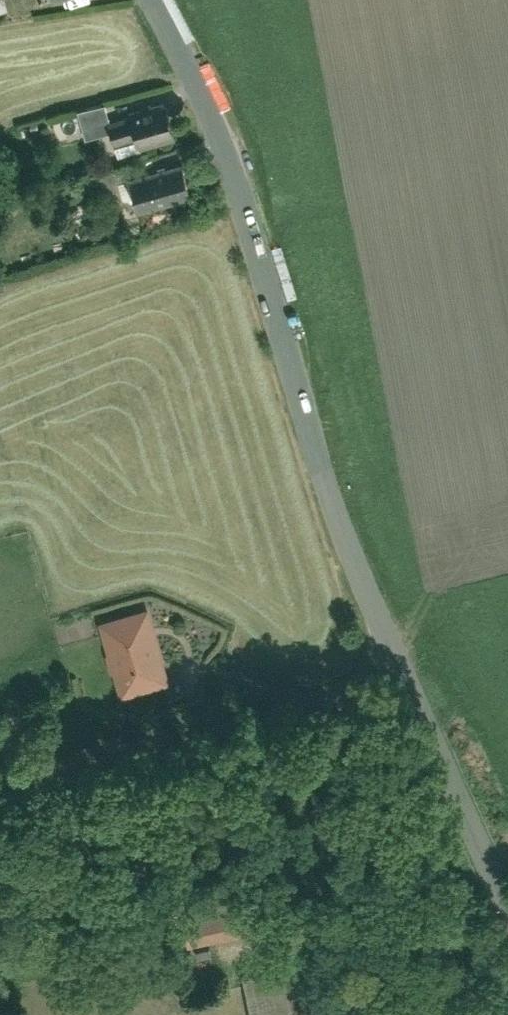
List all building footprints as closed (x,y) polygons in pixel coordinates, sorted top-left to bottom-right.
[(91,135),(112,126),(104,107),(83,116),(91,135)] [(141,148),(174,139),(165,107),(132,116),(133,121),(112,126),(117,141),(137,135),(141,148)] [(196,194),(185,163),(151,175),(156,190),(138,196),(144,212),(196,194)] [(134,180),(130,167),(102,176),(112,206),(127,201),(121,184),(134,180)] [(142,590),(96,603),(118,676),(163,663),(142,590)] [(187,943),(246,935),(241,899),(183,907),(187,943)] [(243,979),(249,1014),(326,1014),(318,965),(243,979)]
